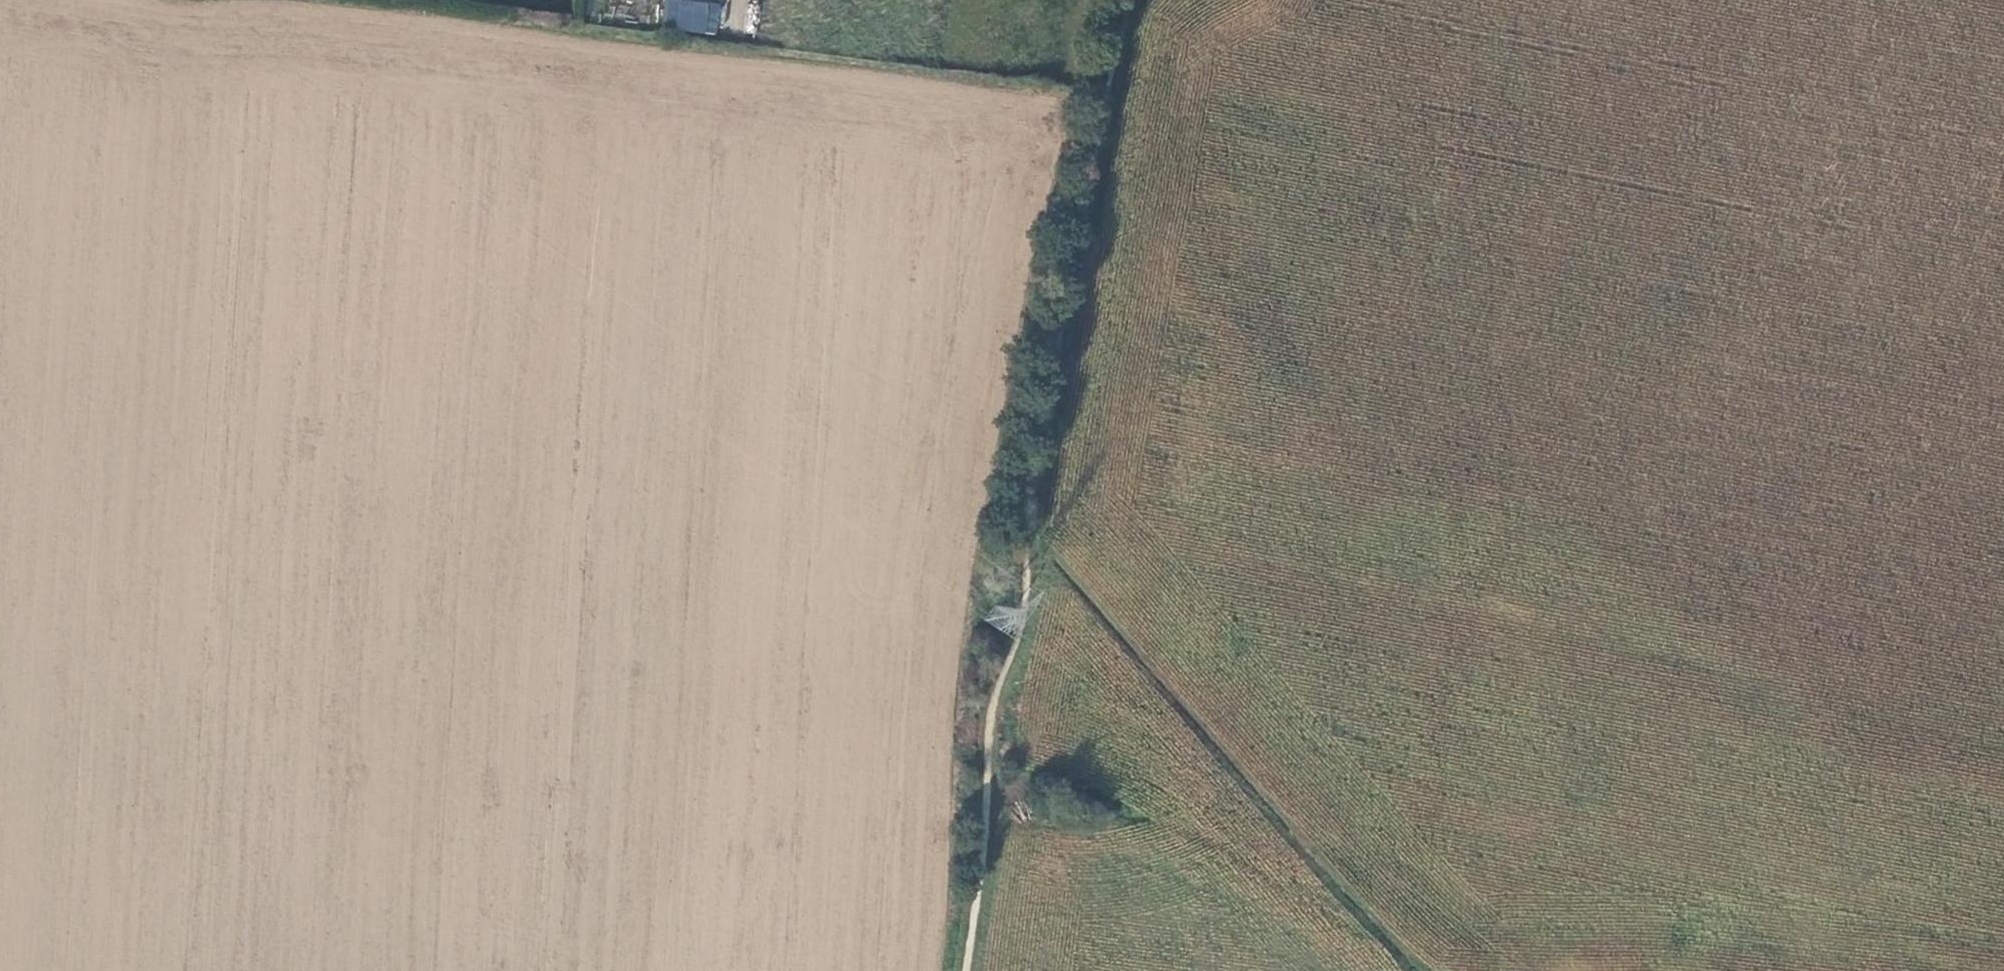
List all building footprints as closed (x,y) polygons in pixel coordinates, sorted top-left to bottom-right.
[(662,29),(718,33),(721,3),(689,0),(664,0),(662,29)]
